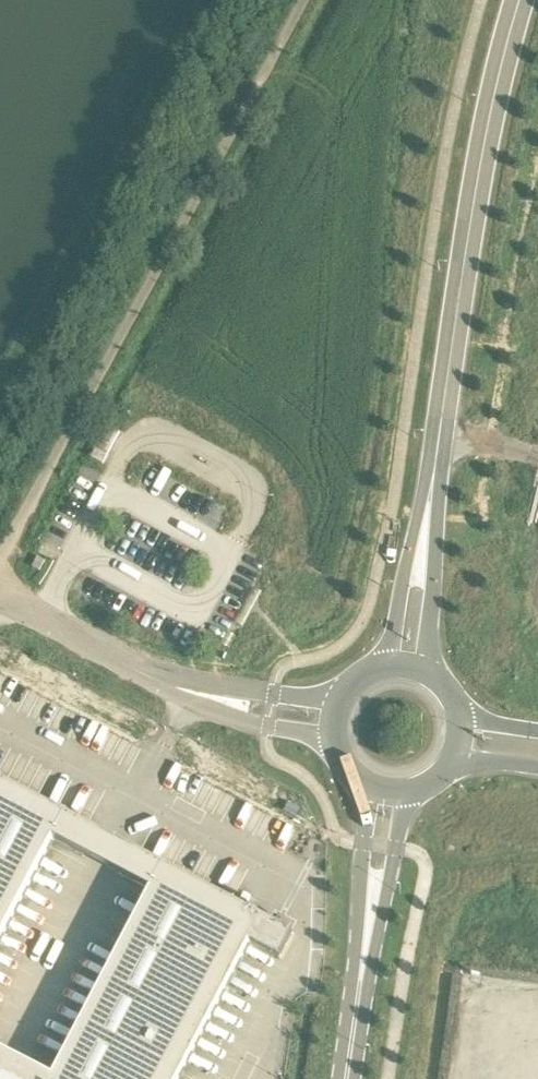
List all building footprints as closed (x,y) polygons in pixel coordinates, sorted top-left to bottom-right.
[(103,464),(120,433),(109,427),(92,457),(103,464)] [(250,942),(280,958),(294,933),(133,849),(97,830),(0,780),(0,940),(53,839),(84,855),(120,874),(151,890),(53,1077),(0,1049),(0,1078),(178,1078),(250,942)] [(289,802),(285,811),(297,817),(301,809),(289,802)]
